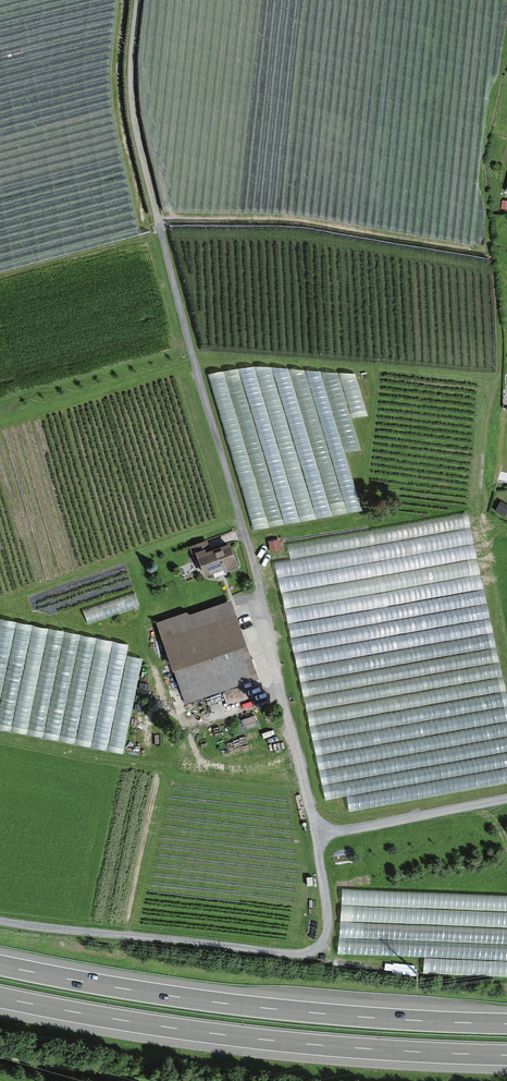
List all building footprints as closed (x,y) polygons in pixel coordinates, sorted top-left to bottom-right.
[(217,376),(249,532),(361,509),(349,451),(361,449),(354,417),(367,414),(358,368),(323,375),(322,368),(308,371),(305,358),(217,376)] [(322,798),(456,775),(454,761),(457,760),(456,750),(488,744),(492,768),(506,765),(506,699),(475,511),(289,543),(292,558),(281,560),(322,798)] [(201,587),(237,576),(230,552),(194,563),(201,587)] [(85,610),(89,622),(141,604),(137,592),(85,610)] [(257,690),(227,610),(154,636),(184,717),(257,690)] [(126,751),(143,657),(129,654),(131,641),(0,618),(0,728),(126,751)]
